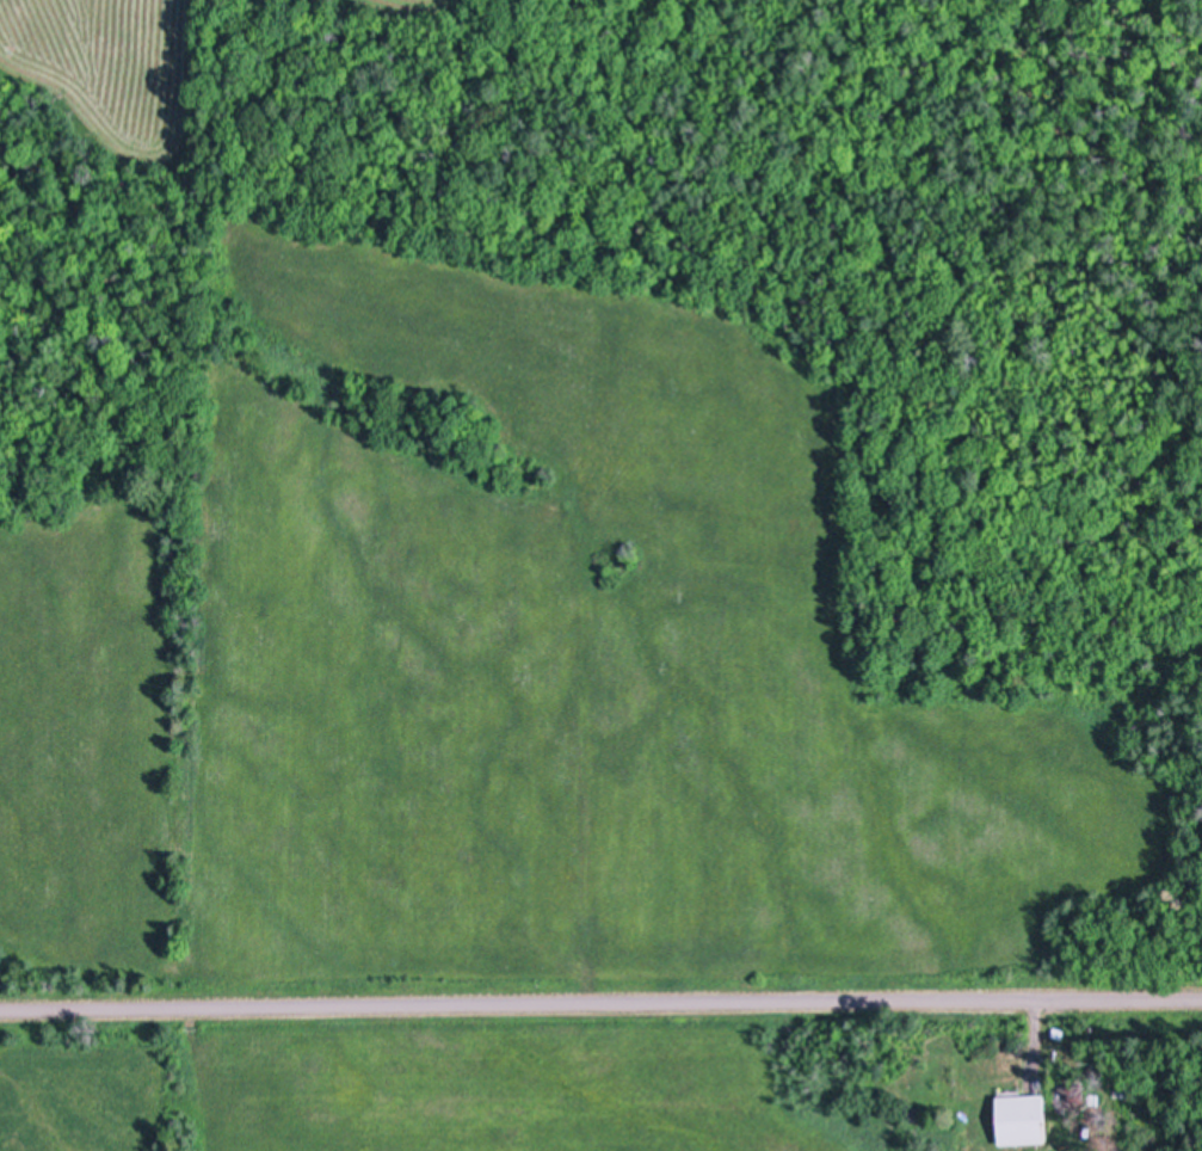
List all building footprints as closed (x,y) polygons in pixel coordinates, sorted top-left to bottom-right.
[(1061,1112),(1060,1084),(1085,1083),(1086,1112),(1061,1112)] [(998,1097),(1000,1097),(1022,1096),(1044,1095),(1047,1143),(1000,1145),(998,1097)]
